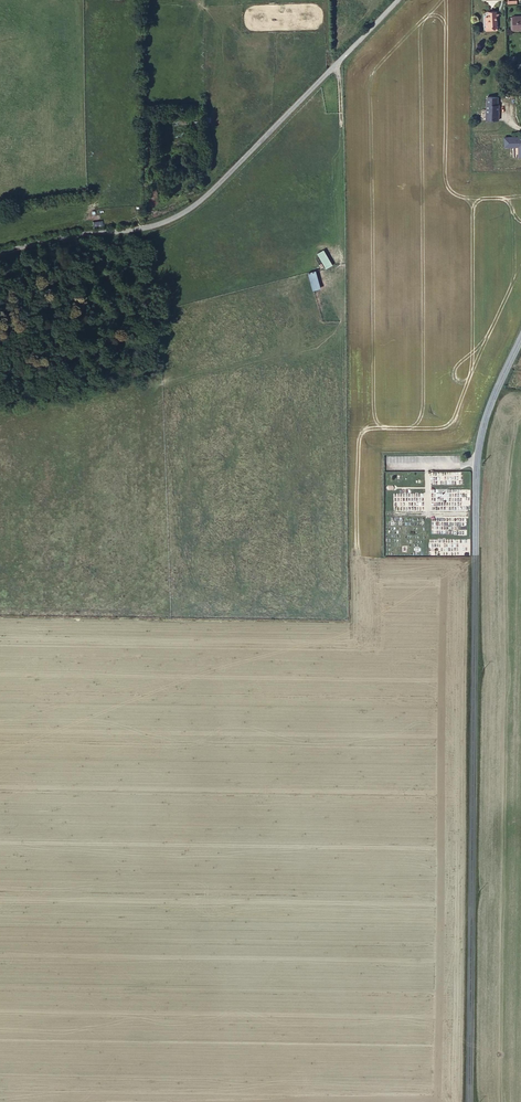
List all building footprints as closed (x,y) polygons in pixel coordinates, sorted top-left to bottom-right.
[(486,24),(493,23),(493,7),(485,8),(485,13),(486,24)] [(494,26),(493,23),(486,24),(485,13),(483,13),(483,26),(494,26)] [(484,118),(498,119),(499,113),(498,113),(499,103),(498,103),(498,96),(486,95),(485,109),(484,118)] [(324,248),(317,252),(326,268),(332,265),(324,248)] [(316,269),(307,271),(312,290),(321,287),(316,269)]
